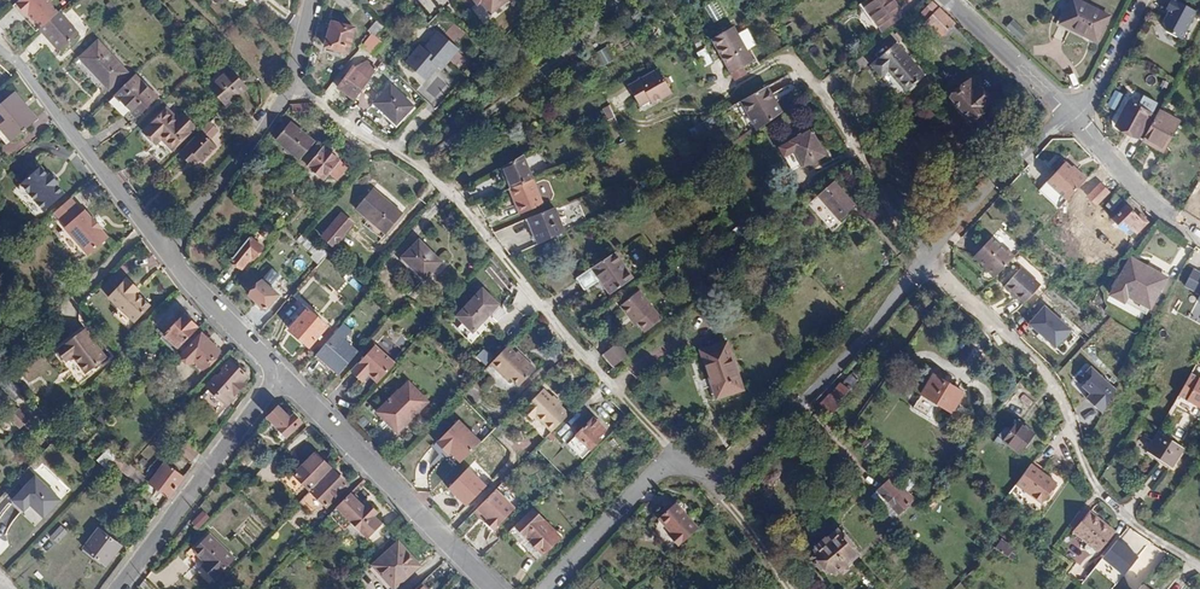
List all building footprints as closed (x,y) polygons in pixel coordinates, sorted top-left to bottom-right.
[(478,5),(481,2),(491,14),(509,0),(474,0),(478,5)] [(858,4),(875,28),(896,13),(887,0),(865,0),(858,4)] [(1077,0),(1076,0),(1062,24),(1098,46),(1112,22),(1077,0)] [(940,37),(954,24),(933,2),(922,12),(928,20),(927,21),(940,37)] [(712,4),(707,7),(714,21),(720,18),(712,4)] [(1196,17),(1172,5),(1166,16),(1169,18),(1163,30),(1166,38),(1182,45),(1196,17)] [(779,13),(784,22),(792,18),(786,9),(779,13)] [(74,37),(54,15),(34,32),(54,55),(74,37)] [(1021,41),(1029,32),(1014,19),(1006,28),(1021,41)] [(326,47),(348,52),(353,28),(331,23),(326,47)] [(727,73),(748,61),(729,27),(708,39),(727,73)] [(421,42),(404,61),(426,80),(439,66),(443,69),(461,49),(440,30),(426,46),(421,42)] [(383,43),(375,38),(366,49),(372,55),(383,43)] [(124,71),(97,41),(79,58),(107,88),(124,71)] [(921,78),(895,44),(868,63),(877,77),(885,71),(902,93),(921,78)] [(603,66),(615,58),(607,46),(595,53),(603,66)] [(705,47),(697,52),(705,66),(713,62),(705,47)] [(969,58),(964,53),(953,61),(958,67),(969,58)] [(339,86),(356,99),(378,71),(370,65),(365,73),(355,66),(339,86)] [(237,77),(230,69),(209,87),(224,106),(246,88),(242,83),(244,81),(239,75),(237,77)] [(670,92),(656,69),(627,85),(638,104),(648,99),(650,104),(670,92)] [(147,88),(133,73),(111,93),(126,108),(147,88)] [(434,78),(427,93),(437,98),(444,83),(434,78)] [(980,127),(990,119),(992,121),(1000,113),(994,106),(985,113),(981,108),(989,100),(970,80),(952,96),(970,117),(971,117),(980,127)] [(377,101),(396,120),(412,102),(394,84),(377,101)] [(786,114),(769,86),(743,101),(760,130),(786,114)] [(154,96),(147,88),(126,108),(133,116),(154,96)] [(16,90),(0,104),(0,131),(9,142),(39,115),(16,90)] [(1115,123),(1138,136),(1150,112),(1128,100),(1115,123)] [(412,102),(396,120),(400,123),(416,107),(412,102)] [(298,104),(299,112),(306,112),(306,104),(298,104)] [(610,105),(601,109),(613,138),(623,134),(610,105)] [(1165,149),(1181,119),(1159,107),(1155,115),(1143,137),(1165,149)] [(161,143),(184,121),(180,116),(174,121),(164,111),(141,132),(151,143),(157,138),(161,143)] [(1142,139),(1143,137),(1155,115),(1150,112),(1138,136),(1142,139)] [(191,128),(184,121),(161,143),(168,150),(191,128)] [(289,121),(275,139),(299,158),(313,141),(289,121)] [(207,123),(206,122),(175,153),(177,154),(207,123)] [(215,132),(207,123),(177,154),(183,161),(191,154),(195,159),(199,162),(214,147),(207,139),(215,132)] [(824,156),(812,131),(790,142),(802,167),(824,156)] [(323,145),(307,164),(323,178),(328,172),(337,178),(347,166),(323,145)] [(188,166),(195,159),(191,154),(183,161),(188,166)] [(50,171),(42,162),(22,179),(23,180),(20,183),(21,184),(20,186),(25,191),(29,192),(32,190),(45,206),(65,189),(58,180),(60,179),(52,169),(50,171)] [(515,186),(505,163),(486,174),(495,195),(513,187),(515,186)] [(1057,212),(1086,181),(1077,172),(1075,174),(1064,164),(1037,193),(1057,212)] [(834,184),(820,196),(839,219),(853,207),(834,184)] [(366,217),(386,232),(401,213),(388,202),(389,200),(372,186),(355,207),(366,217)] [(496,213),(520,203),(513,187),(495,195),(490,197),(496,213)] [(1088,199),(1096,208),(1109,194),(1100,187),(1088,199)] [(72,193),(57,207),(68,221),(66,223),(90,251),(110,234),(103,225),(103,224),(95,213),(94,214),(86,205),(84,207),(72,193)] [(839,219),(820,196),(811,204),(830,228),(839,219)] [(164,209),(154,197),(146,203),(156,215),(164,209)] [(1112,205),(1118,210),(1123,203),(1118,198),(1112,205)] [(523,211),(520,203),(496,213),(500,220),(502,220),(506,228),(513,225),(524,221),(521,212),(523,211)] [(1112,225),(1130,241),(1133,236),(1136,238),(1148,224),(1140,217),(1138,218),(1127,209),(1112,225)] [(347,232),(353,223),(342,213),(322,236),(334,246),(343,234),(344,235),(347,232)] [(525,248),(550,236),(539,214),(524,221),(513,225),(525,248)] [(381,238),(386,232),(366,217),(363,222),(381,238)] [(366,234),(353,223),(347,232),(359,242),(366,234)] [(296,239),(320,260),(327,252),(303,230),(296,239)] [(250,233),(231,256),(241,265),(252,253),(255,255),(263,244),(250,233)] [(990,267),(998,275),(1017,255),(1008,248),(1007,249),(992,236),(975,256),(988,268),(990,267)] [(405,256),(428,277),(445,257),(421,237),(405,256)] [(320,260),(314,266),(326,277),(340,262),(327,252),(320,260)] [(578,290),(616,265),(608,252),(570,278),(578,290)] [(1112,298),(1125,305),(1129,298),(1150,311),(1167,281),(1132,261),(1112,298)] [(605,294),(626,280),(616,265),(578,290),(579,292),(596,280),(605,294)] [(1003,288),(1023,306),(1039,287),(1020,269),(1003,288)] [(362,281),(350,270),(343,278),(357,289),(359,289),(360,287),(358,285),(362,281)] [(1199,292),(1199,274),(1193,270),(1184,287),(1198,295),(1199,292)] [(840,272),(832,277),(842,293),(850,288),(840,272)] [(118,306),(137,287),(125,275),(107,295),(118,306)] [(248,295),(264,309),(266,307),(270,309),(279,299),(275,297),(278,294),(262,280),(248,295)] [(373,286),(366,280),(364,282),(365,283),(371,289),(373,286)] [(367,294),(371,289),(365,283),(361,288),(367,294)] [(139,289),(137,287),(118,306),(133,321),(149,305),(141,297),(136,292),(139,289)] [(144,293),(139,289),(136,292),(141,297),(144,293)] [(637,324),(654,312),(636,290),(617,305),(626,317),(629,315),(637,324)] [(452,321),(469,336),(494,308),(478,293),(452,321)] [(1074,331),(1046,306),(1030,324),(1058,349),(1074,331)] [(288,329),(307,345),(322,327),(303,310),(288,329)] [(659,318),(654,312),(637,324),(643,332),(659,318)] [(158,337),(173,352),(196,327),(182,313),(158,337)] [(73,354),(74,355),(91,336),(83,326),(57,348),(58,350),(58,354),(61,358),(66,359),(73,354)] [(335,331),(316,351),(324,358),(320,361),(330,370),(333,367),(339,372),(357,351),(335,331)] [(178,354),(187,362),(190,359),(199,367),(216,349),(199,332),(178,354)] [(91,336),(74,355),(87,371),(107,355),(91,336)] [(600,351),(601,352),(608,347),(604,342),(600,351)] [(1083,349),(1090,356),(1096,348),(1089,342),(1083,349)] [(713,400),(740,391),(724,343),(698,353),(713,400)] [(369,373),(378,380),(395,362),(375,344),(350,370),(359,378),(367,370),(369,373)] [(870,344),(864,351),(875,360),(881,353),(870,344)] [(608,347),(601,352),(608,360),(615,354),(608,347)] [(485,365),(493,357),(485,348),(477,356),(485,365)] [(486,366),(485,368),(503,385),(506,381),(515,390),(531,373),(522,364),(520,366),(503,349),(486,366)] [(190,359),(187,362),(196,370),(199,367),(190,359)] [(204,385),(206,387),(222,401),(231,391),(232,391),(240,383),(239,382),(244,376),(227,360),(219,368),(220,369),(215,376),(214,374),(204,385)] [(1127,396),(1094,364),(1083,375),(1089,380),(1084,386),(1091,393),(1089,398),(1108,416),(1127,396)] [(362,381),(369,373),(367,370),(359,378),(362,381)] [(1199,381),(1199,376),(1193,373),(1181,396),(1190,401),(1199,381)] [(824,399),(818,405),(830,417),(836,409),(834,407),(856,381),(850,375),(841,385),(839,384),(832,390),(834,392),(827,401),(824,399)] [(915,392),(930,403),(943,385),(934,378),(929,387),(922,382),(915,392)] [(1190,401),(1199,406),(1199,381),(1190,401)] [(943,385),(930,403),(950,417),(963,398),(943,385)] [(375,410),(397,432),(419,408),(398,386),(375,410)] [(222,401),(206,387),(198,396),(215,411),(223,402),(222,401)] [(548,430),(566,413),(540,387),(523,405),(524,406),(522,408),(530,417),(533,415),(548,430)] [(222,401),(223,402),(226,404),(235,394),(232,391),(231,391),(222,401)] [(596,414),(602,421),(613,409),(607,403),(596,414)] [(278,407),(267,418),(283,435),(299,420),(293,413),(289,417),(278,407)] [(529,419),(530,417),(522,408),(520,410),(529,419)] [(29,429),(34,425),(28,418),(23,422),(29,429)] [(459,465),(484,441),(461,418),(437,441),(459,465)] [(604,432),(591,419),(565,445),(580,460),(597,443),(595,441),(604,432)] [(322,437),(308,423),(302,429),(317,444),(322,437)] [(1019,423),(1004,441),(1017,451),(1031,432),(1019,423)] [(1035,436),(1031,432),(1017,451),(1022,454),(1035,436)] [(1176,469),(1187,452),(1182,448),(1162,436),(1152,454),(1176,469)] [(183,441),(177,449),(189,458),(195,450),(183,441)] [(94,461),(103,470),(115,457),(104,449),(94,461)] [(311,488),(331,467),(315,451),(294,472),(289,466),(279,477),(294,491),(304,481),(311,488)] [(117,471),(127,478),(132,469),(126,464),(123,462),(117,471)] [(150,483),(167,497),(183,475),(165,462),(150,483)] [(1029,465),(1014,485),(1042,504),(1056,485),(1029,465)] [(470,466),(449,488),(468,507),(489,485),(470,466)] [(346,482),(331,467),(311,488),(325,502),(346,482)] [(127,478),(140,487),(148,479),(138,472),(132,469),(127,478)] [(61,500),(33,475),(10,499),(24,512),(30,505),(44,518),(61,500)] [(900,513),(913,498),(889,477),(870,498),(879,505),(885,498),(900,513)] [(494,486),(473,507),(494,528),(515,507),(494,486)] [(364,505),(350,491),(336,506),(366,537),(380,522),(372,514),(376,510),(368,501),(364,505)] [(895,519),(900,513),(885,498),(879,505),(895,519)] [(662,519),(678,503),(677,502),(660,517),(662,519)] [(700,528),(678,503),(662,519),(673,533),(671,535),(681,545),(700,528)] [(560,535),(533,508),(516,524),(523,532),(529,526),(533,529),(542,521),(558,538),(560,535)] [(192,522),(199,529),(210,517),(203,510),(192,522)] [(1078,510),(1068,523),(1075,530),(1073,532),(1095,552),(1112,533),(1089,513),(1086,517),(1078,510)] [(309,532),(321,521),(312,512),(301,525),(309,532)] [(406,522),(399,514),(386,526),(393,534),(406,522)] [(543,552),(558,538),(542,521),(533,529),(529,526),(523,532),(543,552)] [(516,524),(509,530),(536,558),(540,555),(523,538),(526,536),(523,533),(523,532),(516,524)] [(49,538),(55,543),(66,532),(59,526),(49,538)] [(105,565),(120,545),(96,528),(82,548),(105,565)] [(841,531),(838,534),(847,545),(850,543),(841,531)] [(523,538),(540,555),(543,552),(523,532),(523,533),(526,536),(523,538)] [(202,565),(216,578),(235,557),(208,533),(193,549),(206,561),(202,565)] [(847,545),(838,534),(827,544),(824,541),(817,547),(820,550),(810,558),(821,571),(825,568),(831,576),(838,571),(839,573),(842,573),(844,571),(845,569),(844,566),(855,556),(847,545)] [(1012,558),(1018,548),(1001,538),(995,548),(1012,558)] [(1138,556),(1116,539),(1102,557),(1123,574),(1138,556)] [(406,578),(402,574),(416,562),(398,543),(372,566),(393,588),(406,578)] [(402,574),(406,578),(419,565),(416,562),(402,574)]
